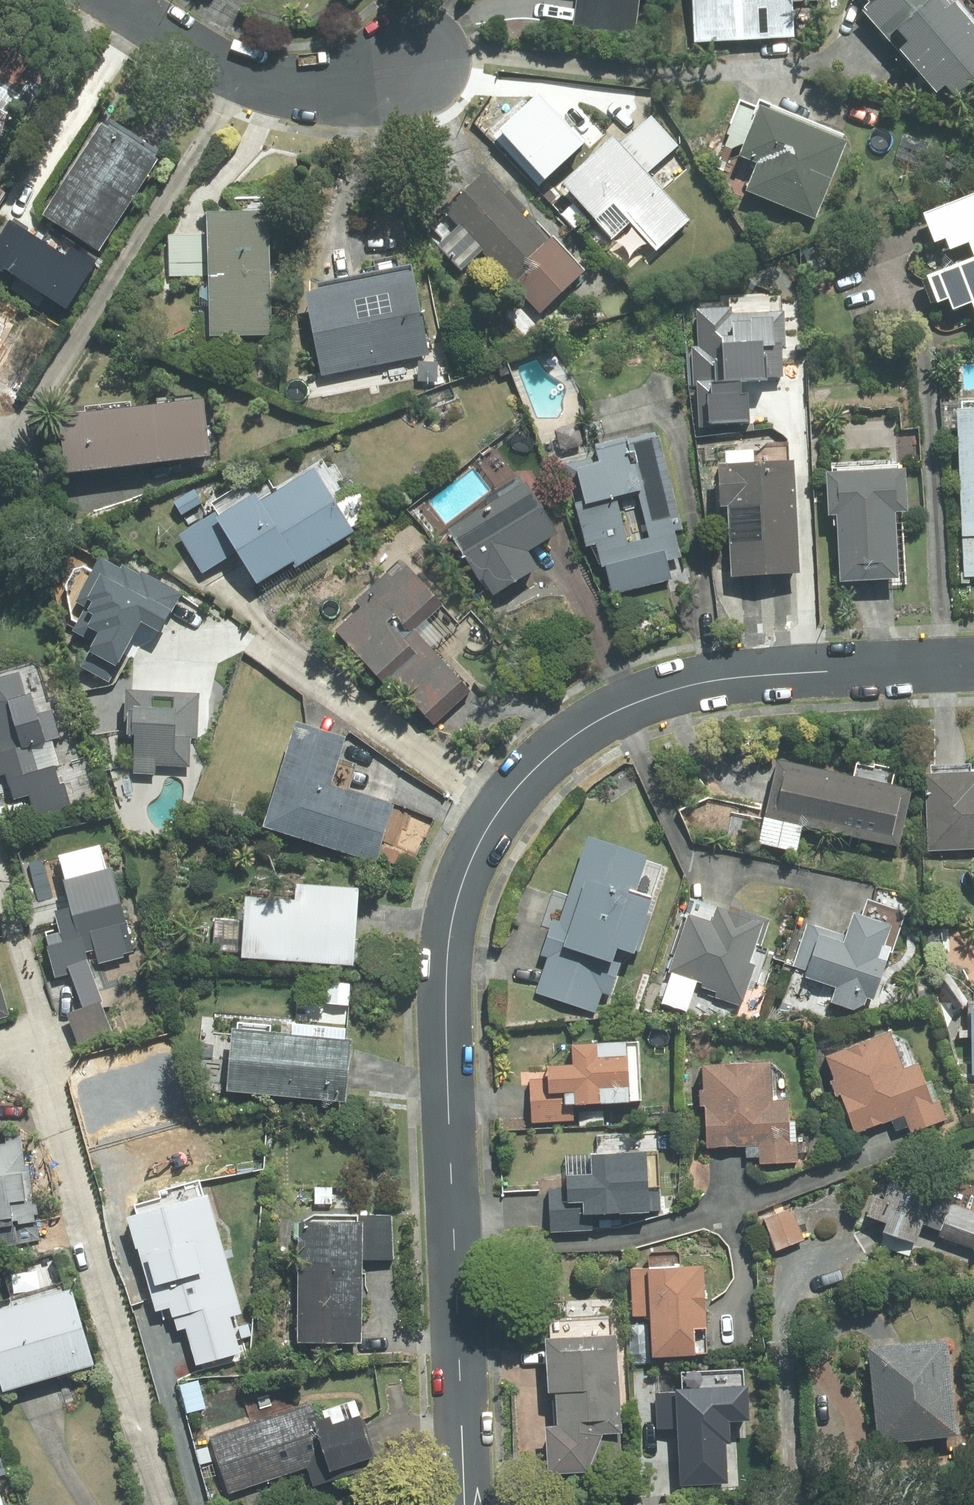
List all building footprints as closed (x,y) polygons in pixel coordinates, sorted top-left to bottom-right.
[(571,32),(633,40),(638,0),(575,0),(571,32)] [(689,44),(788,39),(786,0),(687,0),(689,44)] [(938,0),(858,0),(865,7),(854,18),(929,99),(936,91),(948,103),(973,79),(973,39),(938,0)] [(25,109),(0,91),(0,166),(12,150),(0,141),(25,109)] [(841,142),(752,109),(732,161),(750,168),(740,195),(811,221),(841,142)] [(618,146),(642,175),(674,148),(649,119),(618,146)] [(95,130),(38,221),(93,256),(151,165),(95,130)] [(685,222),(606,142),(556,190),(589,223),(605,208),(651,255),(685,222)] [(542,245),(476,180),(439,217),(454,231),(435,249),(458,271),(476,253),(538,315),(578,276),(544,242),(542,245)] [(918,283),(928,308),(940,304),(944,315),(963,308),(971,327),(973,326),(973,199),(915,222),(926,248),(936,244),(940,256),(961,248),(967,264),(918,283)] [(261,216),(199,219),(205,339),(268,335),(261,216)] [(298,297),(315,380),(425,359),(408,275),(298,297)] [(196,404),(50,423),(57,479),(203,460),(196,404)] [(949,413),(959,579),(973,578),(973,412),(949,413)] [(676,534),(651,441),(559,466),(582,549),(590,547),(596,570),(602,568),(610,598),(666,583),(661,563),(675,559),(668,536),(676,534)] [(793,577),(785,466),(707,472),(710,511),(721,510),(726,582),(793,577)] [(349,534),(309,471),(253,507),(247,498),(211,521),(210,519),(177,539),(200,576),(228,558),(248,590),(289,565),(292,570),(349,534)] [(897,474),(819,478),(821,520),(829,520),(832,586),(890,583),(887,517),(898,517),(897,474)] [(518,487),(441,535),(483,602),(531,573),(520,556),(550,538),(518,487)] [(436,611),(393,563),(322,628),(376,687),(383,681),(427,729),(466,694),(411,634),(436,611)] [(33,664),(0,673),(0,796),(5,794),(7,802),(29,796),(35,817),(68,808),(50,743),(55,742),(33,664)] [(192,698),(120,695),(117,743),(126,743),(125,775),(150,776),(150,766),(183,768),(184,743),(190,743),(192,698)] [(284,730),(256,831),(371,863),(386,810),(322,792),(336,745),(284,730)] [(771,762),(752,845),(789,853),(796,825),(891,847),(903,791),(771,762)] [(924,851),(973,849),(973,781),(969,782),(969,774),(921,776),(924,851)] [(637,855),(578,838),(554,923),(546,920),(535,958),(543,960),(533,997),(591,1013),(597,994),(606,996),(618,954),(621,955),(637,897),(626,894),(637,855)] [(78,1011),(62,1017),(78,1055),(112,1041),(83,971),(84,971),(80,956),(89,954),(93,967),(130,955),(105,873),(59,886),(67,911),(49,917),(55,937),(40,941),(52,980),(64,977),(78,1011)] [(238,901),(234,962),(347,969),(352,894),(287,890),(286,904),(238,901)] [(681,917),(663,974),(712,989),(709,998),(736,1007),(749,967),(741,965),(747,944),(757,946),(765,922),(737,913),(734,921),(708,913),(704,924),(681,917)] [(839,935),(802,924),(789,965),(800,969),(797,979),(829,989),(825,1003),(845,1010),(858,1005),(860,999),(865,1001),(882,949),(873,946),(879,928),(845,917),(839,935)] [(962,1010),(964,1075),(973,1075),(973,1010),(962,1010)] [(231,1034),(224,1033),(218,1096),(336,1106),(343,1034),(288,1029),(287,1039),(265,1037),(266,1030),(232,1027),(231,1034)] [(818,1059),(847,1138),(900,1118),(906,1135),(941,1122),(934,1104),(924,1108),(909,1069),(896,1074),(881,1036),(818,1059)] [(557,1107),(621,1104),(617,1043),(563,1046),(564,1067),(535,1069),(536,1079),(523,1080),(525,1124),(557,1122),(557,1107)] [(758,1065),(694,1069),(700,1153),(754,1149),(755,1168),(794,1166),(792,1145),(782,1146),(779,1103),(761,1105),(758,1065)] [(39,1243),(27,1169),(22,1170),(17,1137),(0,1140),(0,1249),(39,1243)] [(587,1220),(640,1217),(638,1156),(583,1159),(583,1178),(558,1179),(558,1192),(544,1192),(546,1234),(588,1232),(587,1220)] [(927,1200),(884,1186),(878,1204),(867,1201),(861,1221),(879,1227),(876,1237),(911,1249),(927,1200)] [(330,1189),(312,1189),(313,1207),(331,1206),(330,1189)] [(238,1316),(203,1198),(117,1223),(124,1248),(111,1252),(121,1286),(141,1280),(151,1311),(163,1307),(177,1355),(220,1342),(214,1322),(238,1316)] [(947,1206),(935,1239),(973,1253),(973,1216),(947,1206)] [(795,1207),(760,1220),(772,1253),(801,1242),(799,1236),(805,1234),(795,1207)] [(309,1220),(292,1229),(293,1346),(354,1346),(353,1262),(388,1261),(388,1220),(309,1220)] [(642,1271),(628,1272),(631,1319),(644,1318),(647,1362),(688,1359),(686,1334),(701,1333),(697,1268),(671,1270),(670,1254),(641,1256),(642,1271)] [(88,1369),(63,1283),(4,1300),(7,1311),(0,1314),(0,1395),(88,1369)] [(610,1339),(538,1343),(541,1398),(548,1397),(550,1430),(537,1430),(540,1479),(582,1477),(597,1439),(616,1437),(610,1339)] [(940,1342),(861,1351),(871,1449),(950,1440),(940,1342)] [(741,1391),(654,1395),(656,1433),(672,1432),(673,1447),(679,1447),(680,1483),(720,1481),(717,1421),(743,1420),(741,1391)] [(309,1406),(206,1439),(224,1496),(304,1470),(310,1487),(333,1479),(372,1467),(363,1442),(356,1419),(324,1430),(321,1423),(315,1425),(309,1406)] [(205,1449),(194,1452),(198,1467),(209,1464),(205,1449)]
